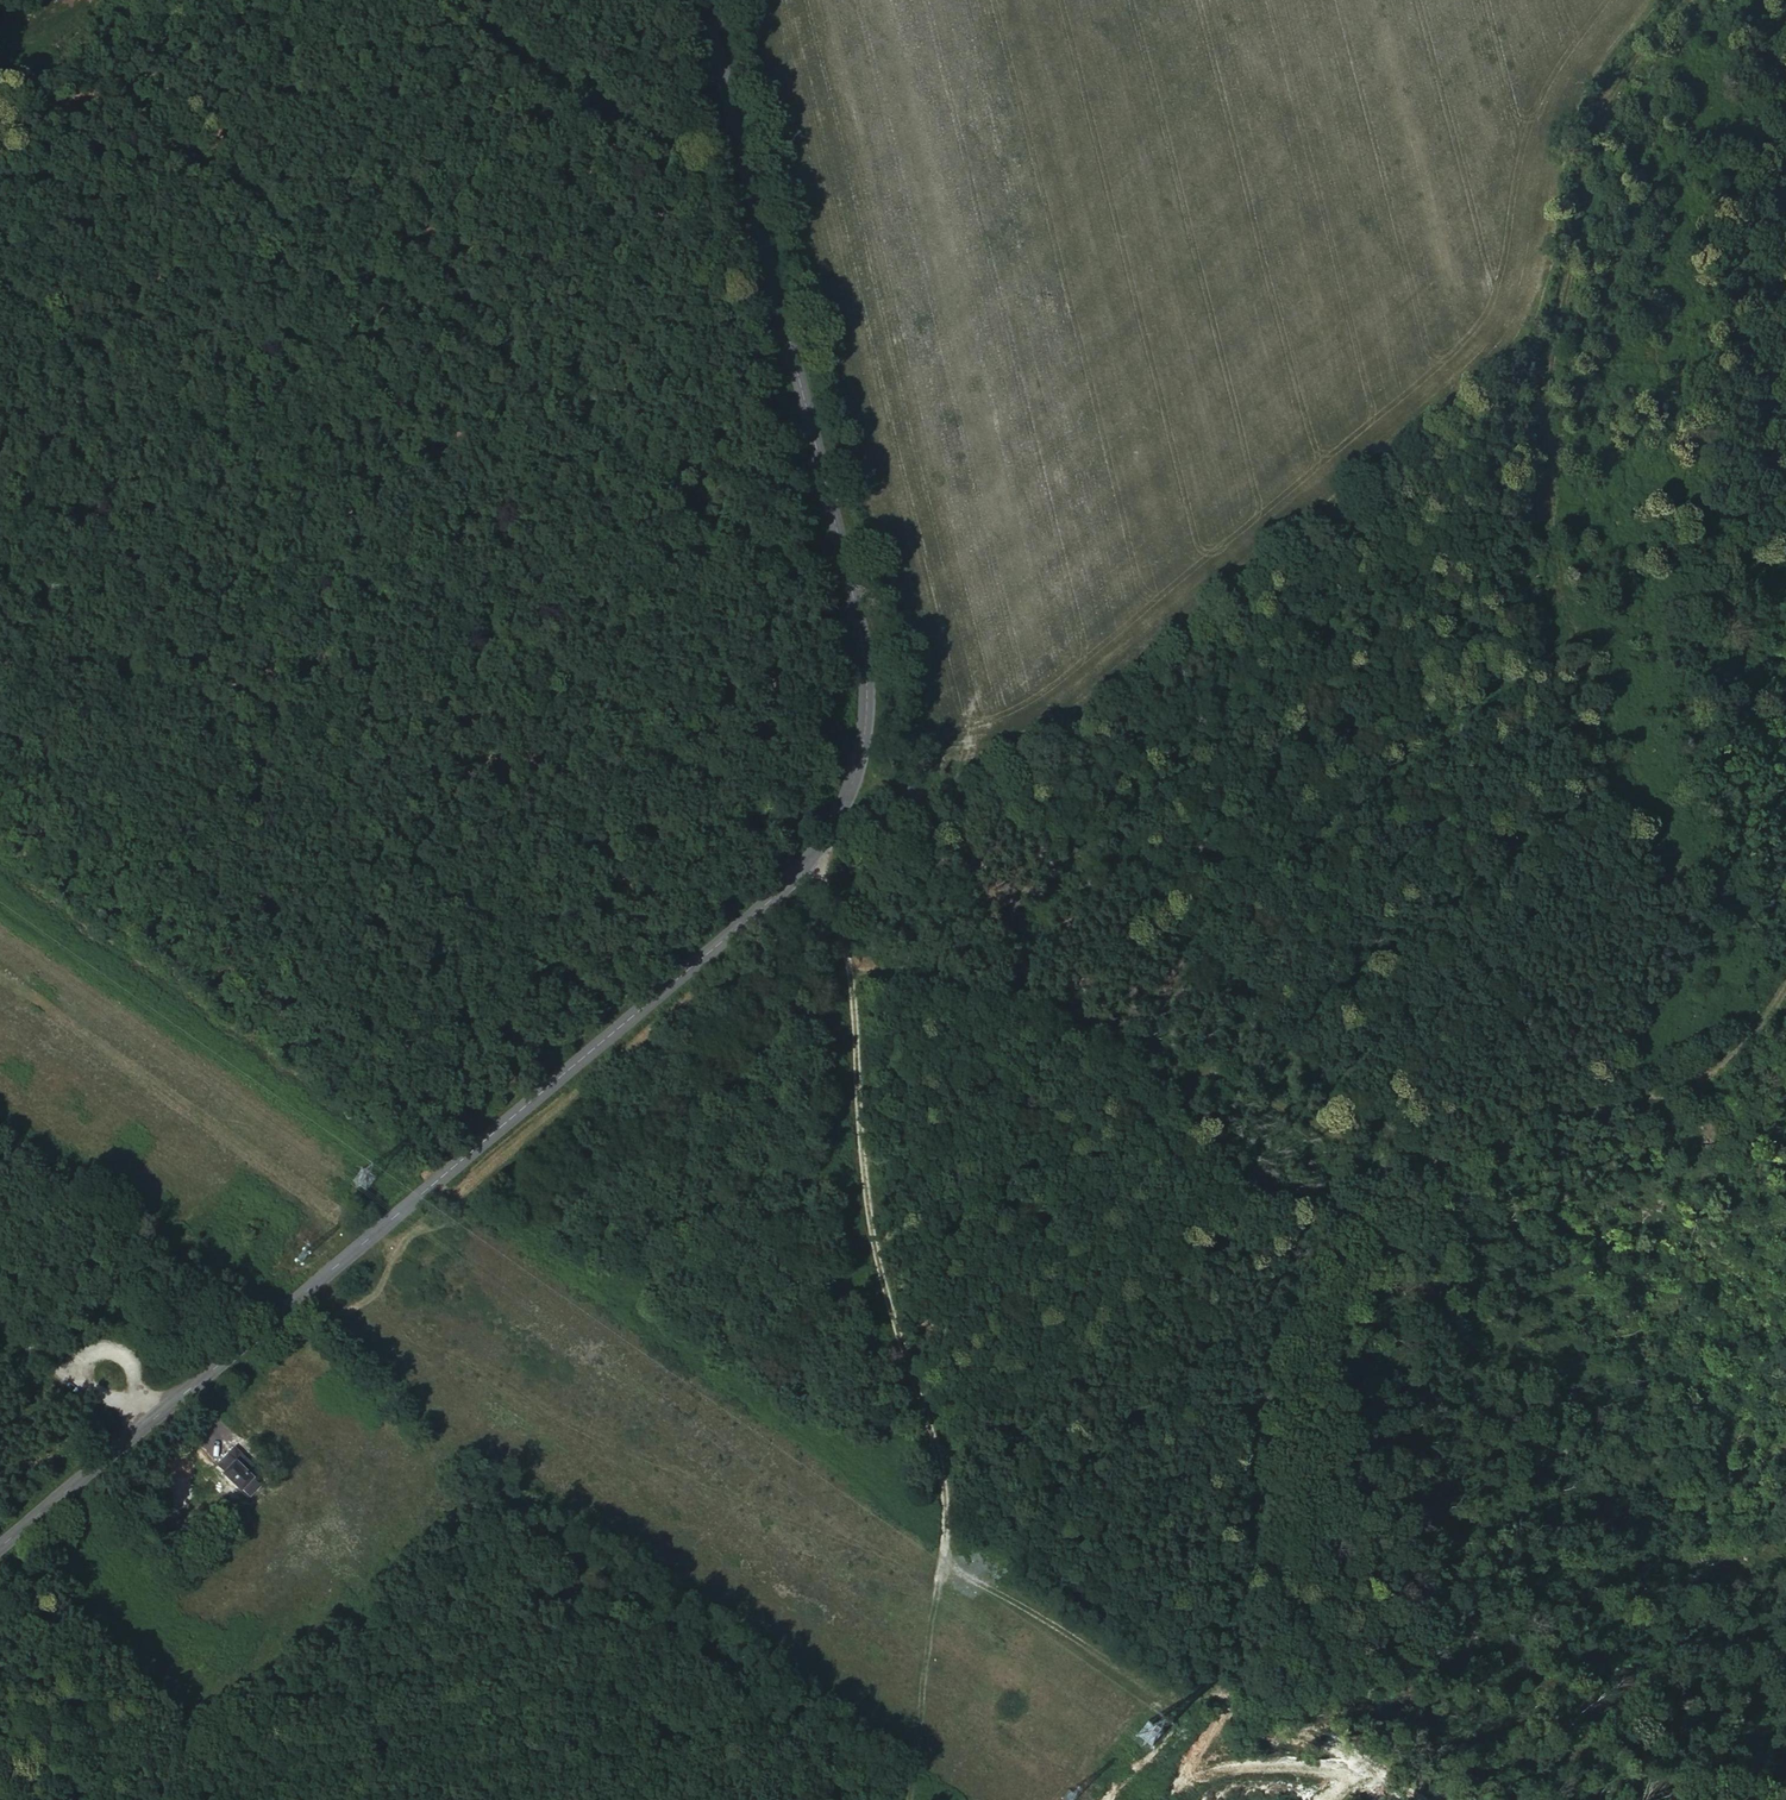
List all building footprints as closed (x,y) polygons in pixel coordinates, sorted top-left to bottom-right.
[(253,1469),(228,1445),(211,1462),(218,1469),(218,1470),(235,1487),(236,1487),(244,1494),(255,1482),(248,1475),(253,1469)]
